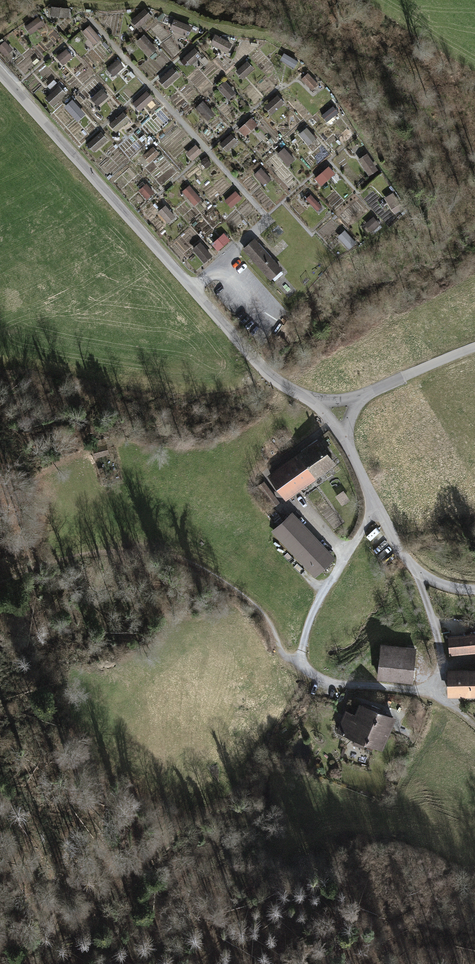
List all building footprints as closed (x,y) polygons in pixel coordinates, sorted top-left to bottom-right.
[(70,8),(52,6),(51,16),(69,18),(70,8)] [(152,16),(144,8),(131,21),(139,29),(152,16)] [(44,24),(38,16),(24,26),(30,34),(44,24)] [(189,36),(193,26),(174,19),(170,29),(189,36)] [(82,31),(94,45),(101,38),(90,25),(82,31)] [(157,48),(144,34),(136,41),(149,56),(157,48)] [(233,43),(215,34),(210,44),(228,53),(233,43)] [(5,41),(0,45),(0,51),(6,57),(13,50),(5,41)] [(201,55),(194,47),(180,61),(184,65),(188,62),(191,65),(201,55)] [(63,64),(72,56),(66,49),(56,57),(63,64)] [(298,61),(284,53),(279,62),(293,70),(298,61)] [(117,59),(107,69),(113,76),(124,67),(117,59)] [(254,69),(247,61),(236,71),(243,79),(254,69)] [(179,76),(172,67),(159,80),(166,88),(179,76)] [(302,79),(313,90),(319,84),(308,73),(302,79)] [(218,87),(228,99),(236,93),(225,81),(218,87)] [(66,93),(59,86),(45,98),(52,105),(66,93)] [(102,88),(91,98),(97,106),(109,96),(102,88)] [(154,99),(146,91),(133,103),(140,111),(154,99)] [(284,103),(277,95),(264,106),(271,114),(284,103)] [(72,100),(65,107),(75,118),(82,112),(72,100)] [(195,108),(208,121),(215,114),(203,101),(195,108)] [(130,120),(123,111),(109,124),(117,132),(130,120)] [(332,127),(342,119),(336,112),(326,119),(332,127)] [(258,124),(251,117),(238,129),(245,136),(258,124)] [(317,138),(307,127),(299,134),(309,145),(317,138)] [(101,132),(86,144),(93,152),(108,140),(101,132)] [(237,141),(230,134),(219,144),(226,151),(237,141)] [(186,153),(192,160),(202,152),(196,144),(186,153)] [(159,153),(153,146),(143,155),(149,162),(159,153)] [(295,159),(284,148),(277,154),(288,166),(295,159)] [(358,159),(368,175),(378,170),(368,154),(358,159)] [(329,166),(315,178),(322,185),(336,173),(329,166)] [(271,179),(261,168),(254,174),(264,186),(271,179)] [(139,190),(147,199),(154,193),(147,184),(139,190)] [(182,192),(194,206),(201,199),(189,185),(182,192)] [(242,198),(235,191),(225,201),(231,208),(242,198)] [(394,192),(385,198),(395,215),(404,209),(394,192)] [(311,195),(306,199),(317,211),(322,207),(311,195)] [(158,211),(167,223),(175,216),(166,205),(158,211)] [(380,224),(373,216),(364,224),(371,231),(380,224)] [(345,230),(338,236),(349,249),(356,243),(345,230)] [(230,240),(224,233),(211,244),(218,251),(230,240)] [(254,239),(243,249),(273,282),(283,272),(254,239)] [(192,249),(204,263),(212,256),(201,242),(192,249)] [(337,462),(319,437),(268,475),(286,500),(337,462)] [(93,448),(95,458),(109,454),(107,444),(93,448)] [(264,480),(255,487),(272,508),(280,501),(264,480)] [(337,557),(293,510),(272,530),(315,577),(337,557)] [(447,635),(449,655),(474,652),(474,632),(447,635)] [(416,647),(380,643),(376,678),(412,682),(416,647)] [(447,667),(447,696),(474,696),(474,667),(447,667)] [(397,716),(361,702),(356,713),(346,709),(337,731),(383,750),(397,716)]
